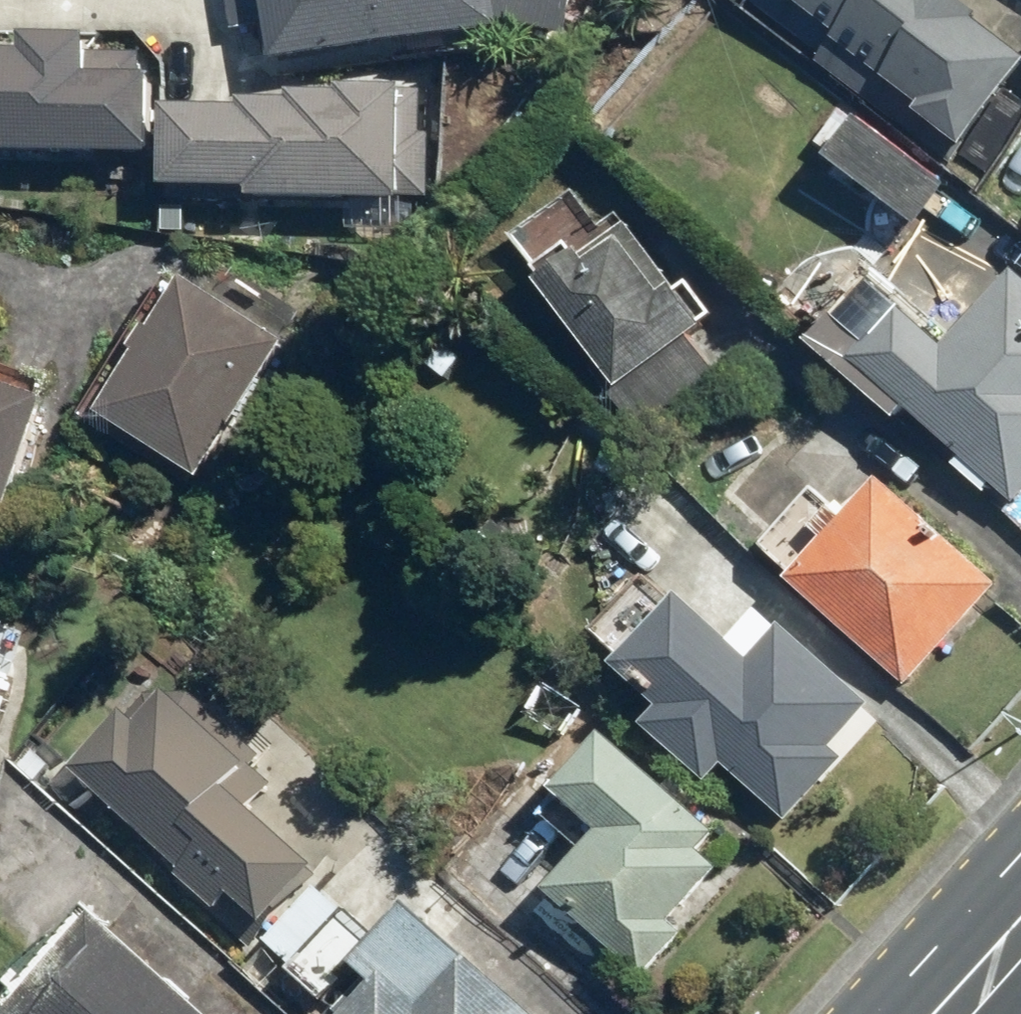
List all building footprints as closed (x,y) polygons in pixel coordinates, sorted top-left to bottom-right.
[(500,36),(500,26),(564,39),(574,0),(226,0),(234,44),(264,38),(270,74),(500,36)] [(950,0),(770,0),(919,115),(915,120),(960,155),(1020,77),(1020,64),(977,30),(981,24),(950,0)] [(148,166),(149,84),(146,84),(146,60),(87,59),(87,48),(21,47),(21,62),(6,62),(6,56),(0,56),(0,165),(148,166)] [(422,125),(424,96),(359,92),(359,97),(336,96),(336,101),(323,100),(323,103),(283,101),(282,111),(244,109),(243,120),(162,116),(160,197),(244,201),(244,211),(409,214),(410,199),(436,201),(440,126),(422,125)] [(809,147),(820,154),(810,169),(915,243),(951,191),(835,110),(809,147)] [(621,403),(710,327),(684,290),(678,295),(623,225),(614,233),(575,186),(503,247),(539,290),(530,297),(621,403)] [(1020,513),(1020,286),(1013,280),(944,352),(866,289),(808,360),(894,436),(905,422),(961,467),(955,473),(988,501),(994,494),(1019,515),(1020,513)] [(206,493),(289,356),(180,289),(96,426),(206,493)] [(0,391),(0,522),(11,526),(52,409),(0,391)] [(997,587),(879,486),(847,524),(812,494),(759,557),(792,586),(784,594),(904,696),(997,587)] [(869,704),(782,632),(754,666),(642,575),(585,643),(619,671),(614,678),(663,719),(645,740),(710,794),(725,776),(791,831),(847,764),(831,750),(869,704)] [(9,683),(0,680),(0,709),(9,683)] [(169,880),(209,914),(221,902),(258,935),(310,878),(246,819),(272,791),(166,694),(138,724),(126,714),(67,778),(173,875),(169,880)] [(749,849),(604,741),(547,806),(592,842),(545,904),(548,906),(533,926),(606,981),(618,965),(647,986),(689,942),(673,931),(712,884),(720,887),(749,849)] [(0,1000),(0,1013),(203,1013),(82,907),(0,1000)] [(405,916),(383,943),(347,914),(291,982),(327,1012),(352,981),(359,987),(337,1013),(524,1013),(405,916)]
